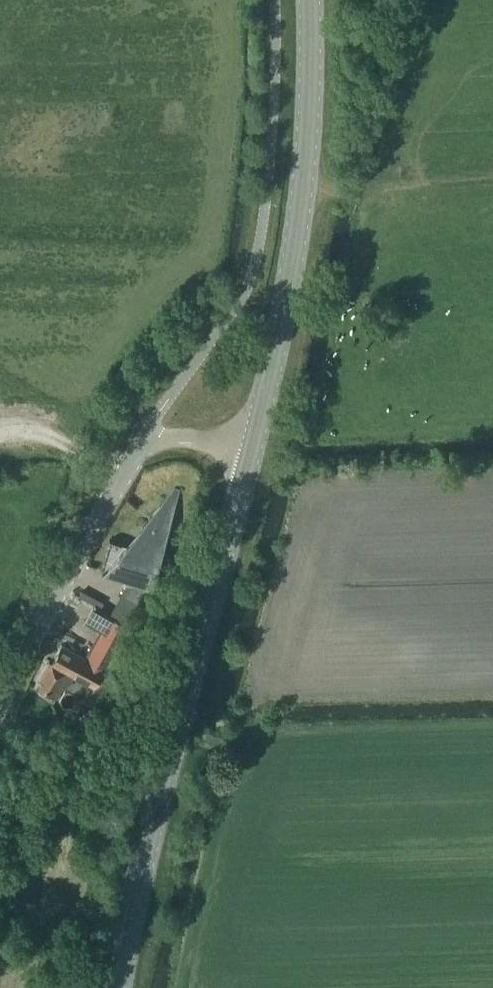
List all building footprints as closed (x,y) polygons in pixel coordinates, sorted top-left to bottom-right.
[(110,539),(101,568),(151,582),(178,490),(177,490),(173,502),(165,499),(127,544),(110,539)] [(117,597),(110,610),(136,625),(143,611),(117,597)] [(67,688),(75,674),(99,688),(132,626),(109,614),(86,657),(60,643),(50,661),(47,659),(37,678),(41,680),(37,688),(57,699),(64,686),(67,688)] [(82,704),(75,716),(85,722),(92,710),(91,709),(84,705),(82,704)]
